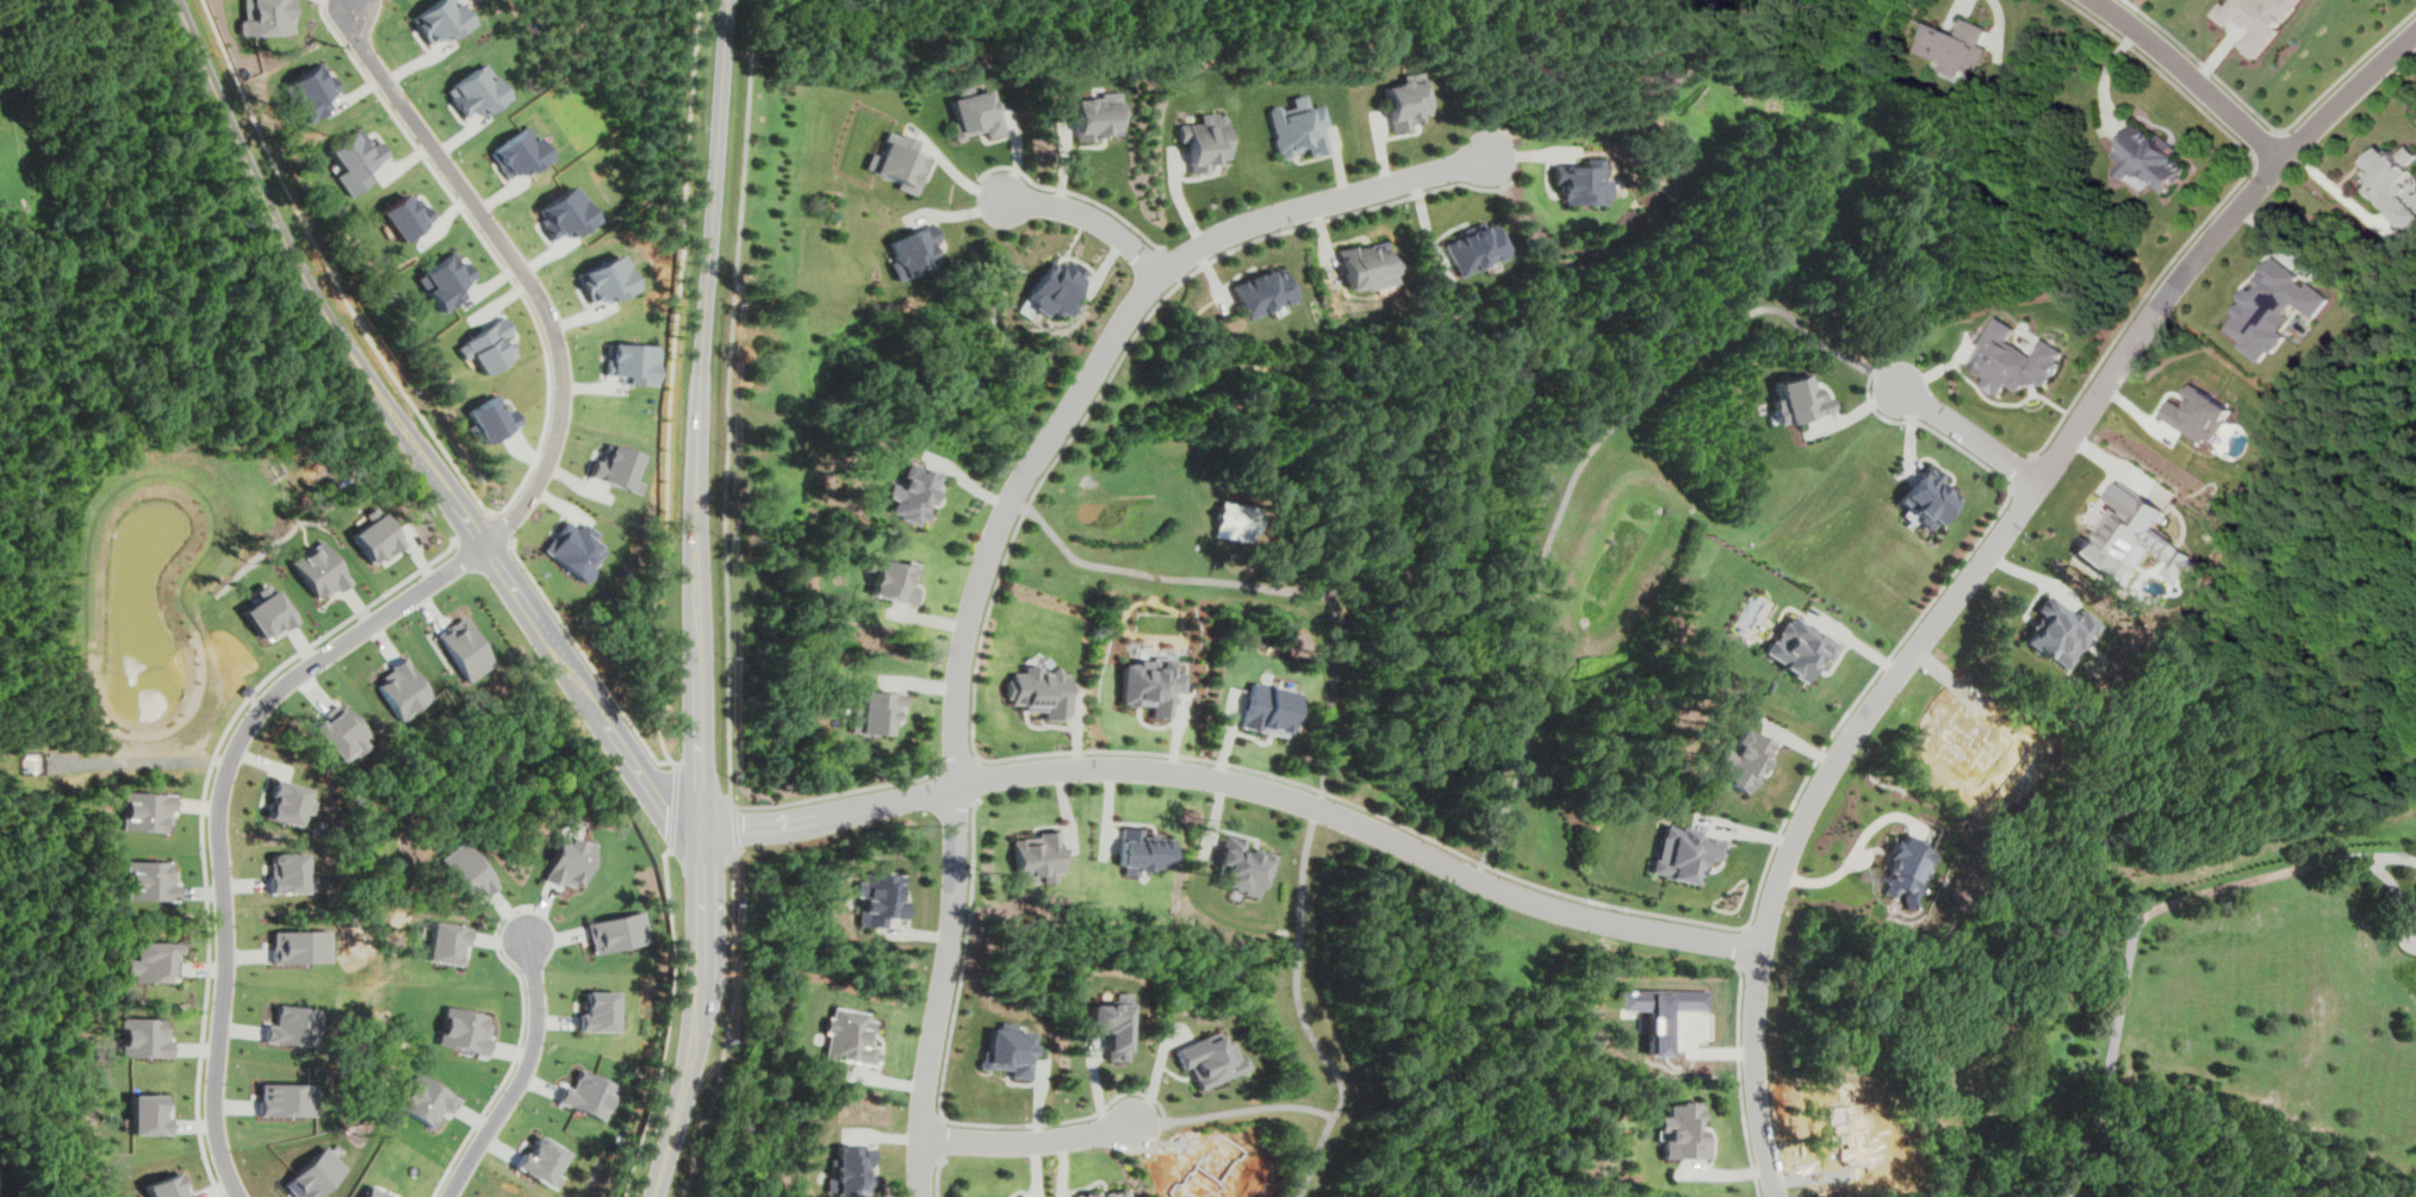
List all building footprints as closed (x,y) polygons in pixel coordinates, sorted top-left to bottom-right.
[(293,33),(292,0),(243,0),(244,19),(241,19),(241,35),(293,33)] [(414,15),(431,42),(445,32),(449,38),(471,23),(457,2),(449,8),(444,0),(436,0),(414,15)] [(2210,14),(2224,26),(2235,13),(2252,27),(2236,45),(2254,60),(2279,29),(2277,26),(2298,0),(2230,0),(2225,6),(2221,1),(2210,14)] [(2252,29),(2237,16),(2226,28),(2242,41),(2252,29)] [(1929,21),(1921,36),(1925,38),(1920,50),(1944,61),(1940,69),(1968,82),(1976,64),(1980,67),(1988,50),(1977,45),(1986,27),(1964,17),(1956,35),(1929,21)] [(304,121),(329,106),(324,98),(339,88),(329,74),(323,77),(316,66),(288,82),(297,96),(291,100),(304,121)] [(477,67),(451,86),(455,94),(451,98),(464,116),(479,106),(484,113),(507,96),(492,75),(485,80),(477,67)] [(1390,133),(1411,130),(1410,119),(1431,116),(1423,69),(1400,74),(1402,81),(1398,80),(1397,83),(1381,87),(1390,133)] [(952,99),(958,119),(954,120),(956,129),(954,132),(955,136),(958,138),(963,137),(964,133),(986,127),(987,135),(1002,130),(990,87),(952,99)] [(1075,99),(1076,138),(1094,138),(1094,132),(1108,132),(1108,129),(1119,127),(1118,89),(1098,91),(1098,95),(1088,95),(1088,99),(1075,99)] [(1266,111),(1275,137),(1273,137),(1278,152),(1281,151),(1281,155),(1285,158),(1290,157),(1292,154),(1291,149),(1308,144),(1311,156),(1329,150),(1323,126),(1328,125),(1321,101),(1310,105),(1306,92),(1290,95),(1293,107),(1281,111),(1280,107),(1275,104),(1268,106),(1266,111)] [(1179,125),(1179,139),(1190,139),(1191,173),(1210,172),(1210,163),(1219,163),(1219,158),(1226,158),(1225,114),(1201,114),(1203,124),(1179,125)] [(2136,120),(2114,144),(2119,148),(2114,154),(2125,164),(2120,170),(2126,176),(2135,167),(2163,194),(2188,167),(2136,120)] [(334,175),(349,195),(371,180),(365,172),(387,155),(378,141),(366,150),(362,145),(366,143),(356,129),(327,150),(341,169),(334,175)] [(888,142),(875,169),(898,179),(894,187),(915,197),(926,173),(921,170),(928,156),(914,150),(918,139),(902,132),(901,136),(888,130),(884,139),(888,142)] [(521,131),(493,150),(510,175),(523,166),(527,173),(551,156),(536,136),(529,141),(521,131)] [(2362,161),(2371,169),(2366,174),(2372,180),(2362,188),(2404,232),(2415,221),(2415,209),(2402,194),(2409,188),(2402,181),(2414,170),(2408,164),(2415,157),(2415,152),(2409,144),(2398,155),(2392,149),(2386,155),(2378,145),(2362,161)] [(1553,164),(1552,182),(1561,182),(1561,204),(1607,205),(1608,179),(1600,179),(1601,158),(1583,157),(1583,166),(1553,164)] [(564,191),(540,208),(545,216),(541,219),(545,224),(544,225),(547,229),(546,230),(552,238),(564,229),(570,237),(595,219),(580,199),(573,204),(564,191)] [(380,210),(402,241),(433,218),(423,205),(416,211),(403,193),(380,210)] [(1445,243),(1459,275),(1497,258),(1499,260),(1508,257),(1511,253),(1497,223),(1486,227),(1483,219),(1457,231),(1459,237),(1445,243)] [(892,242),(930,223),(938,239),(930,243),(938,258),(907,274),(901,262),(899,261),(895,256),(898,251),(892,242)] [(1340,250),(1350,288),(1366,285),(1367,291),(1398,282),(1386,241),(1355,249),(1354,245),(1340,250)] [(2234,328),(2249,339),(2244,344),(2272,350),(2275,353),(2288,335),(2283,330),(2293,317),(2288,312),(2294,304),(2315,319),(2331,299),(2309,281),(2306,285),(2299,280),(2302,276),(2272,253),(2259,269),(2263,274),(2257,281),(2262,285),(2255,293),(2252,289),(2244,299),(2247,301),(2240,311),(2243,314),(2234,328)] [(580,272),(594,300),(609,293),(613,300),(635,288),(619,254),(580,272)] [(421,274),(430,287),(426,291),(440,311),(462,295),(458,288),(474,276),(464,261),(455,267),(447,255),(421,274)] [(1051,257),(1024,300),(1045,314),(1055,308),(1068,317),(1076,304),(1068,299),(1087,270),(1076,263),(1072,270),(1051,257)] [(1234,286),(1249,319),(1286,301),(1290,304),(1296,301),(1298,298),(1284,267),(1274,272),(1273,268),(1234,286)] [(455,348),(462,359),(470,354),(484,374),(515,355),(505,339),(501,342),(498,338),(510,330),(501,317),(462,341),(462,343),(455,348)] [(1998,317),(1965,363),(1985,376),(1981,385),(1996,395),(2005,385),(2017,393),(2021,387),(2035,382),(2039,386),(2056,362),(2054,361),(2060,353),(2044,343),(2033,360),(2006,341),(2014,329),(1998,317)] [(611,343),(610,374),(627,375),(627,382),(652,384),(654,345),(611,343)] [(1769,385),(1772,398),(1766,399),(1774,424),(1827,409),(1824,397),(1806,401),(1799,376),(1769,385)] [(2174,399),(2165,416),(2204,441),(2206,437),(2212,441),(2234,409),(2195,384),(2188,395),(2192,398),(2186,407),(2174,399)] [(486,441),(518,423),(509,406),(502,410),(493,395),(468,410),(486,441)] [(596,460),(590,476),(639,493),(642,482),(632,479),(640,454),(611,444),(605,463),(596,460)] [(893,481),(887,495),(895,499),(890,510),(901,515),(900,517),(919,525),(921,519),(924,520),(928,510),(924,507),(927,498),(934,501),(939,490),(936,487),(942,474),(909,460),(903,475),(907,478),(903,486),(893,481)] [(1921,465),(1895,497),(1909,504),(1902,511),(1926,531),(1951,501),(1931,484),(1937,478),(1921,465)] [(2073,551),(2113,580),(2142,541),(2186,573),(2195,561),(2150,529),(2165,510),(2145,497),(2144,499),(2120,482),(2110,499),(2124,509),(2122,512),(2113,506),(2093,536),(2100,541),(2099,544),(2085,535),(2073,551)] [(1218,500),(1212,535),(1253,542),(1259,507),(1218,500)] [(350,534),(371,565),(403,544),(383,513),(380,515),(374,507),(364,515),(368,522),(350,534)] [(566,520),(542,549),(583,582),(594,569),(590,567),(604,550),(592,540),(597,534),(584,523),(578,530),(566,520)] [(313,596),(319,592),(323,597),(334,588),(335,591),(349,581),(321,542),(291,562),(313,596)] [(874,592),(913,603),(918,585),(912,584),(918,565),(905,561),(903,567),(882,561),(874,592)] [(294,619),(273,590),(269,592),(265,584),(255,590),(260,598),(241,611),(259,637),(277,625),(279,630),(294,619)] [(2044,596),(2033,609),(2041,613),(2020,641),(2035,650),(2036,649),(2047,656),(2048,654),(2063,667),(2089,631),(2092,634),(2098,625),(2081,612),(2076,619),(2044,596)] [(1769,640),(1762,652),(1782,663),(1780,666),(1793,674),(1791,675),(1802,681),(1809,669),(1813,671),(1821,657),(1826,661),(1837,644),(1789,616),(1784,624),(1781,622),(1775,631),(1776,632),(1771,642),(1769,640)] [(460,617),(435,634),(466,680),(491,663),(460,617)] [(375,685),(398,718),(429,697),(402,656),(387,666),(390,669),(380,675),(383,680),(375,685)] [(1123,662),(1119,705),(1150,707),(1149,718),(1172,719),(1174,691),(1182,692),(1185,673),(1175,673),(1176,661),(1162,660),(1161,667),(1155,667),(1155,660),(1137,659),(1136,663),(1123,662)] [(1012,671),(1011,703),(1025,703),(1025,709),(1044,710),(1044,721),(1066,722),(1067,673),(1063,674),(1056,667),(1050,673),(1048,669),(1041,669),(1042,666),(1024,666),(1024,672),(1012,671)] [(1252,681),(1242,725),(1292,737),(1302,693),(1252,681)] [(243,684),(250,688),(243,697),(236,691),(243,684)] [(864,690),(863,706),(852,705),(851,731),(890,734),(892,706),(899,707),(900,692),(864,690)] [(342,704),(321,723),(315,716),(306,723),(340,761),(353,750),(356,754),(367,744),(361,737),(367,732),(342,704)] [(1745,730),(1735,748),(1726,743),(1718,760),(1726,765),(1720,777),(1746,790),(1770,743),(1745,730)] [(268,816),(298,825),(309,790),(275,779),(271,796),(274,797),(268,816)] [(125,791),(123,829),(163,831),(163,823),(168,824),(169,810),(174,811),(175,794),(125,791)] [(1124,827),(1120,865),(1125,865),(1124,874),(1138,875),(1138,869),(1151,871),(1153,867),(1168,868),(1170,838),(1141,836),(1142,828),(1124,827)] [(1646,858),(1644,872),(1662,875),(1660,879),(1691,885),(1696,858),(1718,862),(1722,841),(1693,835),(1694,830),(1673,827),(1672,829),(1659,827),(1658,836),(1656,836),(1652,859),(1646,858)] [(1012,838),(1017,878),(1042,874),(1043,884),(1056,881),(1055,873),(1062,872),(1056,829),(1038,831),(1038,836),(1012,838)] [(560,833),(544,880),(559,885),(560,881),(572,885),(573,880),(582,884),(595,843),(560,833)] [(1213,881),(1241,890),(1240,893),(1256,898),(1263,873),(1269,874),(1275,853),(1253,847),(1252,852),(1243,849),(1246,840),(1226,834),(1213,881)] [(1892,841),(1886,856),(1890,858),(1886,869),(1888,871),(1883,881),(1886,883),(1882,892),(1894,896),(1898,887),(1903,890),(1901,897),(1906,909),(1918,904),(1915,896),(1920,883),(1915,880),(1923,862),(1927,865),(1932,852),(1920,847),(1921,843),(1902,835),(1900,843),(1892,841)] [(437,859),(470,903),(496,885),(464,840),(437,859)] [(306,891),(306,887),(315,887),(315,875),(305,875),(305,853),(273,853),(271,856),(271,861),(274,864),(274,874),(268,875),(269,892),(306,891)] [(126,860),(125,898),(176,899),(176,884),(173,884),(173,871),(169,871),(169,861),(126,860)] [(857,881),(856,894),(862,894),(861,909),(858,909),(857,921),(859,921),(859,925),(887,927),(887,917),(905,918),(906,900),(898,900),(900,875),(865,873),(864,883),(857,881)] [(648,941),(642,910),(586,923),(594,954),(648,941)] [(431,922),(424,959),(455,964),(460,962),(461,958),(458,954),(459,943),(466,944),(468,928),(431,922)] [(329,961),(329,930),(272,931),(272,961),(329,961)] [(170,981),(172,953),(178,953),(179,942),(132,942),(132,959),(125,959),(124,973),(133,973),(133,981),(170,981)] [(1616,990),(1616,1009),(1648,1009),(1648,1055),(1665,1055),(1665,1010),(1706,1010),(1706,991),(1616,990)] [(585,991),(584,1014),(578,1014),(577,1030),(615,1030),(616,992),(585,991)] [(1094,1005),(1093,1025),(1106,1027),(1105,1030),(1110,1030),(1108,1060),(1130,1061),(1132,992),(1114,992),(1113,1006),(1094,1005)] [(279,1004),(275,1025),(267,1024),(265,1041),(312,1047),(317,1009),(279,1004)] [(445,1005),(436,1043),(485,1054),(489,1037),(485,1037),(487,1024),(483,1023),(485,1015),(445,1005)] [(826,1015),(824,1033),(828,1034),(825,1056),(877,1066),(881,1047),(871,1046),(876,1022),(868,1021),(869,1014),(834,1006),(833,1016),(826,1015)] [(120,1055),(170,1056),(172,1040),(167,1040),(168,1027),(163,1027),(163,1020),(122,1018),(120,1055)] [(993,1028),(990,1056),(986,1056),(982,1059),(981,1065),(985,1068),(989,1068),(992,1066),(1012,1068),(1012,1077),(1031,1078),(1035,1031),(993,1028)] [(1174,1049),(1182,1067),(1190,1064),(1199,1087),(1252,1066),(1247,1055),(1242,1058),(1234,1040),(1229,1042),(1223,1029),(1174,1049)] [(563,1086),(557,1101),(603,1120),(616,1086),(578,1070),(570,1089),(563,1086)] [(415,1073),(396,1105),(430,1127),(441,1108),(449,1112),(458,1098),(415,1073)] [(259,1083),(259,1115),(315,1116),(315,1084),(259,1083)] [(130,1095),(130,1133),(167,1133),(167,1117),(161,1117),(161,1095),(130,1095)] [(1836,1165),(1875,1159),(1869,1115),(1863,1116),(1859,1096),(1847,1097),(1849,1104),(1827,1108),(1836,1165)] [(1660,1158),(1709,1160),(1710,1139),(1703,1139),(1704,1130),(1697,1129),(1697,1121),(1701,1121),(1701,1109),(1697,1109),(1697,1102),(1681,1102),(1681,1104),(1667,1104),(1667,1116),(1657,1116),(1657,1131),(1666,1133),(1666,1135),(1662,1135),(1660,1158)] [(522,1151),(513,1166),(545,1185),(547,1183),(555,1187),(561,1177),(553,1172),(565,1153),(539,1137),(534,1137),(533,1141),(533,1146),(528,1154),(522,1151)] [(292,1196),(312,1196),(343,1168),(322,1145),(286,1178),(297,1190),(291,1196),(292,1196)] [(840,1146),(840,1166),(837,1166),(837,1180),(839,1180),(839,1195),(869,1195),(869,1166),(872,1166),(872,1146),(840,1146)] [(1204,1146),(1168,1190),(1177,1196),(1219,1196),(1238,1173),(1204,1146)] [(146,1196),(185,1196),(184,1192),(179,1193),(172,1173),(141,1185),(146,1196)] [(396,1196),(368,1185),(363,1196),(395,1196),(396,1196)] [(1128,1187),(1111,1192),(1112,1196),(1107,1196),(1130,1196),(1128,1187)]
